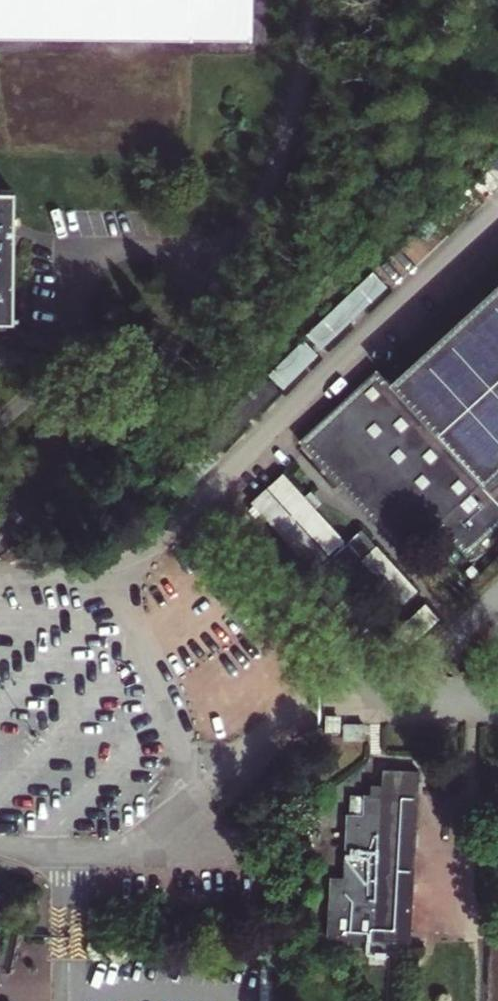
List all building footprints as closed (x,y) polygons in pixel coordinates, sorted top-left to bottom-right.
[(254,35),(253,0),(0,0),(0,31),(254,35)] [(14,333),(15,281),(26,280),(27,262),(16,263),(14,201),(0,202),(0,334),(14,333)] [(450,212),(394,262),(409,279),(465,230),(450,212)] [(390,266),(323,326),(338,343),(405,283),(390,266)] [(300,446),(411,565),(447,531),(477,563),(497,543),(497,288),(395,384),(381,370),(300,446)] [(320,329),(282,363),(297,380),(335,346),(320,329)] [(400,603),(414,591),(363,529),(345,543),(285,471),(247,503),(309,577),(351,543),(400,603)] [(351,907),(351,878),(335,877),(334,936),(410,938),(412,767),(390,767),(394,905),(351,907)] [(357,877),(351,878),(351,907),(394,905),(390,767),(384,767),(384,796),(370,796),(369,815),(358,816),(357,877)]
